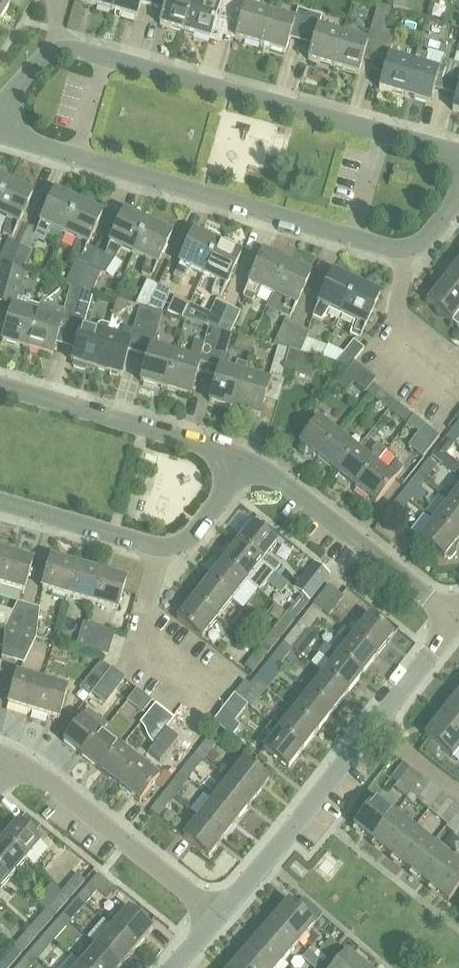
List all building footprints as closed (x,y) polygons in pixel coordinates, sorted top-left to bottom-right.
[(11,4),(4,0),(0,0),(0,21),(11,4)] [(114,0),(87,0),(86,3),(111,10),(114,0)] [(111,10),(136,18),(141,3),(153,6),(154,0),(114,0),(111,10)] [(153,6),(164,9),(159,24),(185,32),(195,0),(154,0),(153,6)] [(185,32),(209,39),(214,24),(226,28),(228,20),(234,0),(222,0),(220,6),(205,2),(206,0),(195,0),(185,32)] [(228,20),(239,23),(235,38),(260,46),(270,13),(246,6),(247,0),(234,0),(228,20)] [(368,41),(343,34),(333,67),(359,74),(363,59),(374,62),(384,31),(390,8),(378,4),(368,41)] [(295,20),(270,13),(260,46),(285,53),(290,37),(302,41),(310,12),(298,9),(295,20)] [(322,16),(310,12),(302,41),(313,44),(308,60),(333,67),(343,34),(318,27),(322,16)] [(384,31),(374,62),(372,70),(384,74),(379,89),(405,96),(414,64),(389,57),(395,34),(384,31)] [(414,64),(405,96),(430,104),(434,88),(445,91),(454,63),(452,62),(456,46),(446,43),(442,59),(418,52),(415,64),(414,64)] [(454,63),(445,91),(457,94),(452,110),(458,112),(458,64),(454,63)] [(409,175),(395,171),(392,181),(406,185),(409,175)] [(9,182),(0,178),(0,203),(9,182)] [(0,203),(0,217),(7,220),(4,234),(13,238),(33,193),(9,182),(0,203)] [(64,234),(79,203),(55,192),(35,237),(43,241),(52,229),(64,234)] [(79,203),(64,234),(77,240),(73,254),(83,259),(103,214),(79,203)] [(134,254),(148,223),(125,212),(104,257),(113,261),(123,249),(134,254)] [(172,234),(148,223),(134,254),(146,260),(142,275),(152,279),(172,234)] [(204,274),(218,243),(195,233),(174,277),(183,281),(192,269),(204,274)] [(20,245),(8,240),(0,258),(0,266),(1,267),(1,266),(10,269),(20,245)] [(218,243),(204,274),(215,280),(212,295),(221,299),(242,254),(218,243)] [(10,269),(13,270),(22,272),(32,251),(20,245),(10,269)] [(273,295),(287,263),(263,252),(243,297),(252,301),(260,289),(273,295)] [(79,289),(90,265),(77,260),(65,284),(71,287),(79,289)] [(458,264),(457,264),(455,262),(451,263),(446,270),(446,273),(449,276),(443,282),(458,295),(458,264)] [(287,263),(273,295),(285,301),(281,315),(290,319),(311,274),(287,263)] [(90,265),(79,289),(82,290),(92,293),(102,271),(90,265)] [(1,310),(13,270),(10,269),(1,266),(1,267),(0,269),(0,309),(1,310)] [(22,272),(13,270),(1,310),(11,313),(3,342),(27,349),(40,307),(29,304),(27,312),(15,309),(24,273),(22,272)] [(342,315),(357,284),(333,273),(313,317),(322,322),(331,310),(342,315)] [(149,309),(159,285),(146,280),(135,305),(140,306),(149,309)] [(443,282),(428,302),(453,321),(458,314),(458,295),(443,282)] [(357,284),(342,315),(355,321),(351,335),(360,340),(381,295),(357,284)] [(171,290),(159,285),(149,309),(151,310),(161,313),(171,290)] [(40,308),(40,307),(27,349),(52,356),(63,318),(73,321),(82,290),(79,289),(71,287),(64,311),(41,305),(40,308)] [(82,290),(73,321),(84,324),(93,293),(92,293),(82,290)] [(218,329),(228,306),(216,300),(205,325),(209,327),(218,329)] [(151,310),(149,309),(140,306),(131,336),(142,339),(151,310)] [(228,306),(218,329),(221,330),(231,333),(241,311),(228,306)] [(151,310),(142,339),(155,343),(163,313),(161,313),(151,310)] [(287,349),(298,325),(286,320),(274,345),(278,347),(278,346),(287,349)] [(310,331),(298,325),(287,349),(300,353),(310,331)] [(218,329),(209,327),(201,357),(212,360),(221,330),(218,329)] [(97,369),(107,335),(82,328),(72,362),(97,369)] [(221,330),(212,360),(224,364),(232,333),(231,333),(221,330)] [(132,342),(107,335),(97,369),(122,377),(132,342)] [(347,372),(355,361),(365,349),(355,340),(336,363),(347,372)] [(278,346),(278,347),(269,377),(281,381),(284,372),(312,379),(318,358),(300,353),(287,349),(278,346)] [(166,389),(175,355),(151,348),(141,382),(166,389)] [(200,362),(175,355),(166,389),(190,396),(200,362)] [(235,409),(245,375),(248,364),(237,361),(234,372),(220,368),(210,402),(235,409)] [(355,361),(347,372),(338,384),(347,391),(354,381),(371,394),(377,387),(373,384),(377,379),(355,361)] [(271,382),(245,375),(235,409),(261,417),(271,382)] [(396,402),(377,387),(371,394),(389,409),(390,409),(396,402)] [(390,409),(389,409),(383,417),(398,429),(399,428),(402,430),(407,424),(408,425),(415,417),(396,402),(390,409)] [(415,417),(409,425),(419,434),(409,447),(422,458),(440,436),(415,417)] [(319,459),(340,434),(320,419),(300,444),(302,446),(300,449),(300,452),(303,455),(307,454),(309,451),(319,459)] [(447,438),(454,443),(458,437),(458,423),(447,438)] [(340,434),(319,459),(338,474),(358,449),(340,434)] [(439,462),(452,447),(444,440),(431,456),(439,462)] [(377,464),(358,449),(338,474),(357,489),(377,464)] [(425,481),(437,465),(428,459),(416,475),(425,481)] [(377,464),(357,489),(377,504),(397,479),(396,478),(403,468),(396,462),(388,472),(377,464)] [(414,478),(401,493),(410,500),(422,484),(414,478)] [(448,500),(458,508),(458,487),(448,500)] [(410,500),(401,493),(386,512),(395,519),(410,500)] [(448,500),(434,519),(458,539),(458,508),(448,500)] [(458,539),(434,519),(418,539),(444,558),(445,557),(447,559),(451,559),(456,552),(456,548),(453,546),(458,539)] [(252,523),(236,543),(262,563),(275,573),(280,565),(267,555),(277,543),(252,523)] [(236,543),(222,562),(247,581),(262,563),(236,543)] [(8,555),(0,552),(0,582),(8,555)] [(0,582),(0,586),(24,593),(33,562),(8,555),(0,582)] [(67,598),(77,565),(52,558),(42,590),(67,598)] [(294,587),(310,600),(330,575),(314,561),(294,587)] [(222,562),(207,581),(232,600),(247,581),(222,562)] [(101,573),(77,565),(67,598),(92,605),(101,573)] [(126,580),(101,573),(92,605),(117,612),(126,580)] [(232,600),(207,581),(192,600),(217,619),(232,600)] [(314,605),(320,610),(328,616),(344,597),(329,585),(314,605)] [(294,603),(286,612),(295,619),(310,600),(294,587),(290,592),(295,595),(291,601),(294,603)] [(217,619),(192,600),(177,619),(202,639),(217,619)] [(17,603),(5,627),(21,632),(27,610),(17,603)] [(314,605),(299,623),(307,629),(319,614),(318,613),(320,610),(314,605)] [(27,610),(21,632),(38,637),(41,611),(27,610)] [(295,619),(286,612),(272,631),(280,638),(295,619)] [(369,616),(354,635),(353,635),(379,655),(394,636),(369,616)] [(115,632),(83,623),(80,636),(112,644),(115,632)] [(307,629),(299,623),(284,642),(292,648),(307,629)] [(21,632),(5,627),(2,657),(15,657),(21,632)] [(353,635),(354,635),(344,628),(338,635),(348,643),(339,654),(364,674),(379,655),(353,635)] [(280,638),(272,631),(257,650),(265,657),(280,638)] [(21,632),(15,657),(26,662),(38,637),(21,632)] [(80,636),(76,648),(108,656),(112,644),(80,636)] [(292,648),(284,642),(269,661),(277,667),(292,648)] [(265,657),(257,650),(244,666),(253,672),(265,657)] [(364,674),(339,654),(324,673),(349,693),(364,674)] [(90,695),(110,670),(100,662),(80,688),(90,695)] [(266,664),(254,679),(262,686),(275,671),(266,664)] [(111,669),(110,670),(92,693),(105,703),(124,679),(111,669)] [(349,693),(324,673),(309,692),(334,712),(349,693)] [(35,712),(44,681),(19,674),(9,705),(35,712)] [(245,681),(234,695),(248,705),(251,707),(262,694),(258,691),(262,686),(254,679),(250,685),(245,681)] [(44,681),(35,712),(60,720),(69,689),(44,681)] [(143,714),(152,702),(137,690),(129,699),(127,701),(143,714)] [(334,712),(309,692),(294,711),(319,731),(334,712)] [(248,705),(234,695),(220,712),(221,713),(213,722),(232,737),(241,726),(235,721),(248,705)] [(440,717),(458,732),(458,701),(455,698),(440,717)] [(160,737),(163,734),(166,729),(175,719),(156,704),(141,723),(159,738),(160,737)] [(294,711),(279,730),(305,750),(319,731),(294,711)] [(83,758),(103,732),(83,717),(76,712),(61,731),(68,736),(63,742),(83,758)] [(440,717),(425,737),(444,752),(437,760),(446,767),(453,758),(453,759),(458,752),(458,732),(440,717)] [(156,742),(147,753),(160,762),(179,739),(166,729),(163,734),(160,737),(159,738),(159,737),(156,742)] [(305,750),(279,730),(264,749),(289,769),(305,750)] [(122,747),(103,732),(83,758),(102,772),(122,747)] [(216,745),(208,739),(195,754),(203,761),(216,745)] [(122,747),(102,772),(121,787),(141,762),(122,747)] [(189,779),(201,764),(193,757),(180,773),(189,779)] [(244,760),(229,780),(254,799),(269,780),(244,760)] [(160,777),(141,762),(121,787),(141,803),(160,777)] [(407,798),(423,778),(403,763),(391,777),(398,783),(394,788),(407,798)] [(186,783),(178,776),(165,791),(174,798),(186,783)] [(423,778),(407,798),(414,803),(416,800),(428,810),(442,793),(423,778)] [(254,799),(229,780),(214,799),(239,819),(254,799)] [(428,810),(447,825),(458,811),(458,807),(449,799),(442,793),(428,810)] [(159,817),(171,802),(163,795),(150,810),(159,817)] [(239,819),(214,799),(199,818),(224,838),(239,819)] [(373,842),(395,814),(376,799),(354,827),(373,842)] [(447,825),(446,827),(457,836),(458,834),(458,811),(447,825)] [(414,829),(395,814),(373,842),(392,857),(414,829)] [(224,838),(199,818),(184,838),(209,857),(224,838)] [(17,821),(1,840),(25,861),(41,842),(17,821)] [(414,829),(392,857),(411,872),(433,844),(414,829)] [(0,841),(0,871),(10,879),(25,861),(1,840),(0,841)] [(433,844),(411,872),(430,887),(452,859),(433,844)] [(452,859),(430,887),(449,901),(458,889),(458,864),(452,859)] [(0,871),(0,891),(10,879),(0,871)] [(85,881),(77,874),(64,889),(72,895),(85,881)] [(97,890),(107,899),(115,889),(98,874),(77,899),(85,905),(87,903),(86,902),(97,890)] [(62,892),(48,906),(56,914),(69,899),(62,892)] [(85,905),(77,899),(61,916),(69,923),(85,905)] [(288,901),(272,920),(299,943),(315,925),(288,901)] [(54,917),(46,909),(32,925),(40,932),(54,917)] [(128,910),(112,928),(136,949),(152,931),(128,910)] [(54,941),(67,926),(59,919),(46,934),(54,941)] [(272,920),(256,938),(283,962),(299,943),(272,920)] [(25,950),(38,935),(30,928),(17,943),(25,950)] [(112,928),(96,946),(121,967),(136,949),(112,928)] [(38,959),(51,944),(43,937),(30,952),(38,959)] [(240,957),(253,967),(278,967),(283,962),(256,938),(240,957)] [(309,951),(322,962),(338,945),(330,938),(319,952),(313,947),(309,951)] [(22,953),(14,946),(1,961),(0,960),(0,967),(9,967),(22,953)] [(81,964),(85,967),(120,967),(121,967),(96,946),(81,964)] [(309,951),(308,951),(302,958),(313,967),(317,967),(322,962),(309,951)] [(347,952),(334,967),(365,967),(347,952)] [(16,967),(31,967),(36,963),(27,955),(16,967)] [(240,957),(231,967),(253,967),(240,957)]
